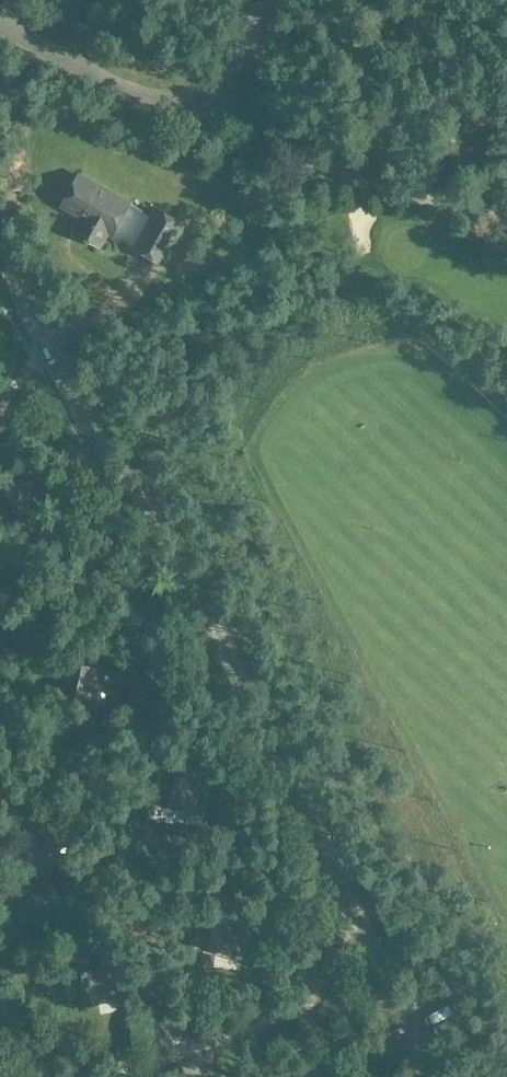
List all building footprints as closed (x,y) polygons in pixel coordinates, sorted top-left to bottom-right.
[(83,171),(65,202),(87,215),(79,229),(102,242),(110,228),(114,230),(132,199),(83,171)] [(159,205),(138,242),(137,243),(165,259),(187,221),(159,205)] [(49,501),(34,472),(0,491),(0,504),(2,503),(13,521),(49,501)] [(67,694),(109,704),(116,669),(70,660),(68,672),(72,672),(67,694)] [(160,804),(202,813),(209,778),(163,769),(161,781),(164,781),(160,804)] [(203,948),(244,954),(248,919),(203,913),(201,926),(205,926),(203,948)] [(80,1006),(119,999),(115,964),(70,971),(72,985),(77,985),(80,1006)]
